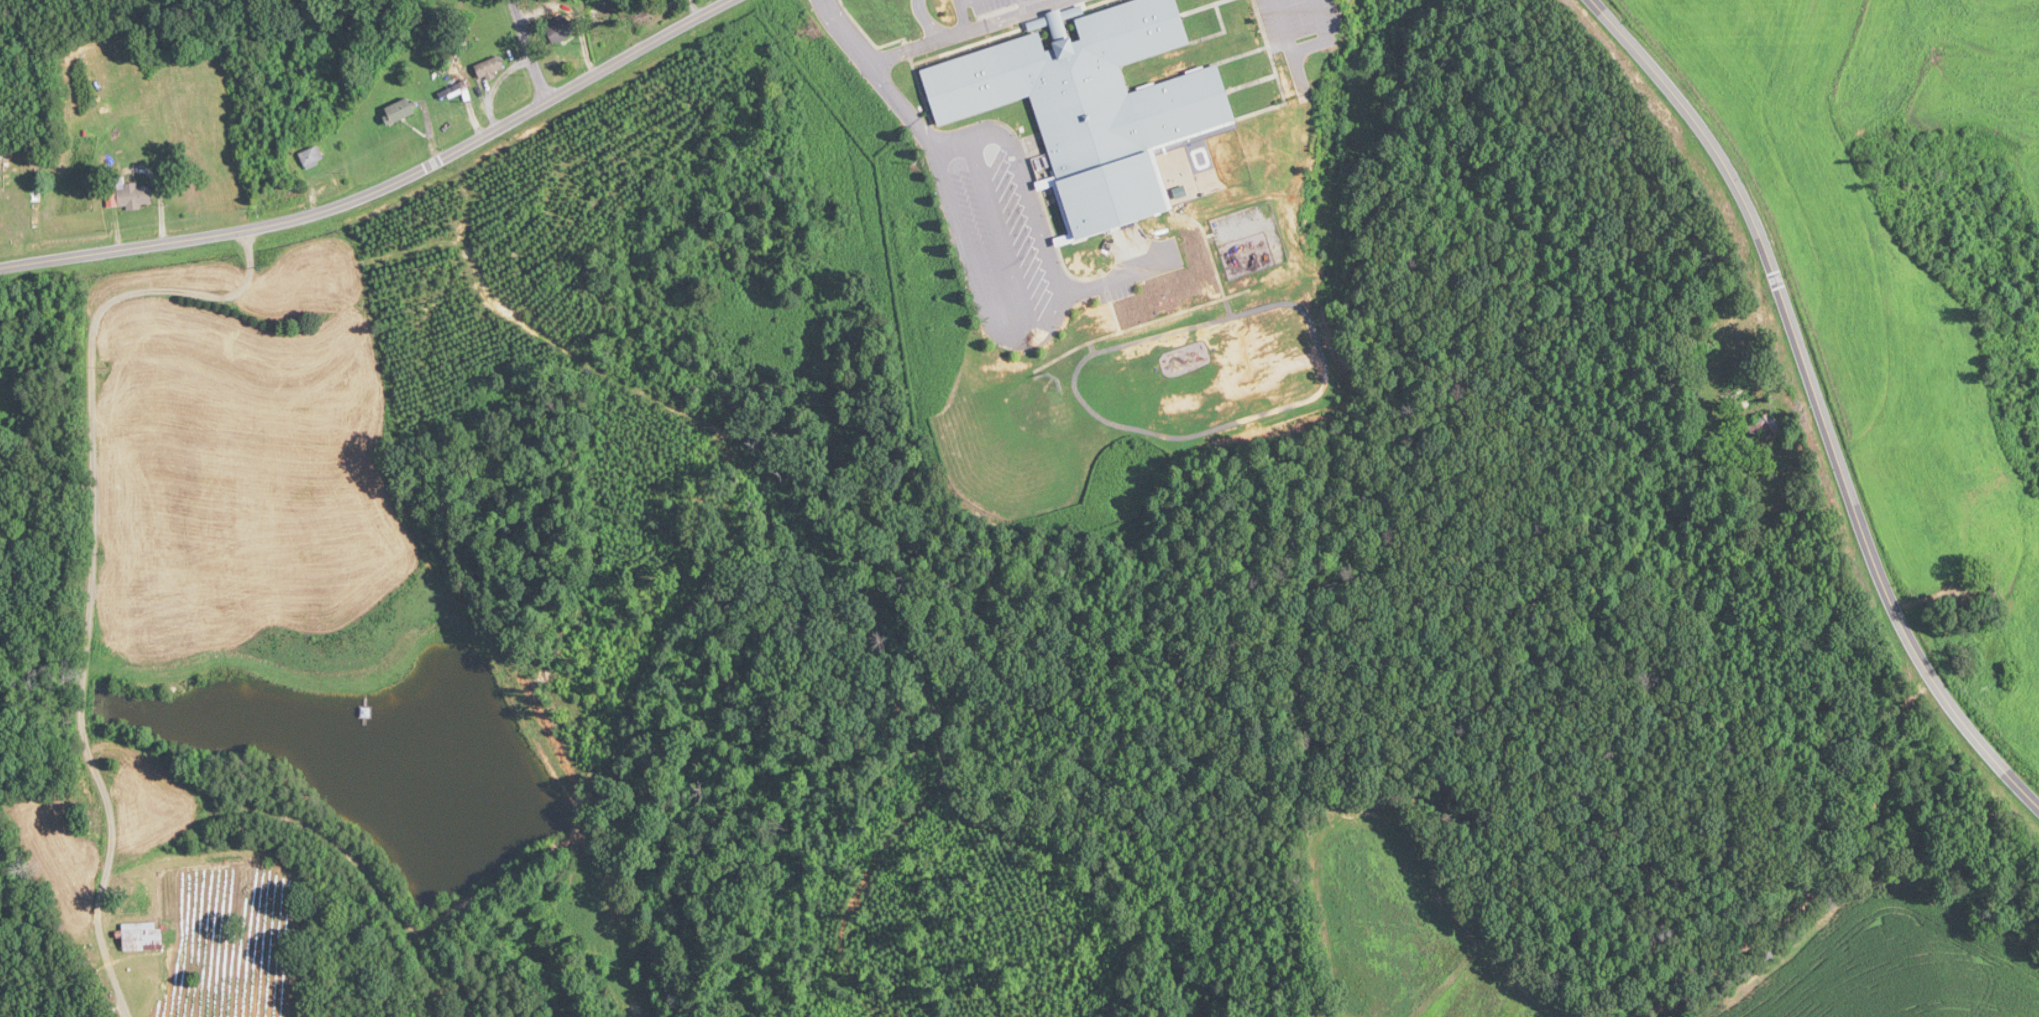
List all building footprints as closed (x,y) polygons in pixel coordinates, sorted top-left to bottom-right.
[(1166,213),(1148,146),(1232,123),(1216,66),(1127,89),(1120,64),(1187,46),(1175,0),(1137,0),(1085,14),(1083,5),(1042,16),(1044,24),(1045,24),(1047,32),(921,66),(936,124),(1030,99),(1045,155),(1030,159),(1036,179),(1033,179),(1036,190),(1053,186),(1062,219),(1049,222),(1055,243),(1166,213)] [(616,20),(612,1),(590,5),(594,24),(616,20)] [(575,35),(566,17),(544,27),(553,45),(575,35)] [(480,79),(505,74),(501,58),(477,63),(480,79)] [(387,109),(395,125),(418,114),(410,98),(387,109)] [(329,162),(323,146),(303,153),(308,169),(329,162)] [(118,207),(152,207),(152,184),(118,184),(118,207)] [(1763,434),(1764,438),(1778,436),(1775,415),(1748,419),(1750,435),(1763,434)] [(124,950),(166,950),(165,924),(124,924),(124,950)]
